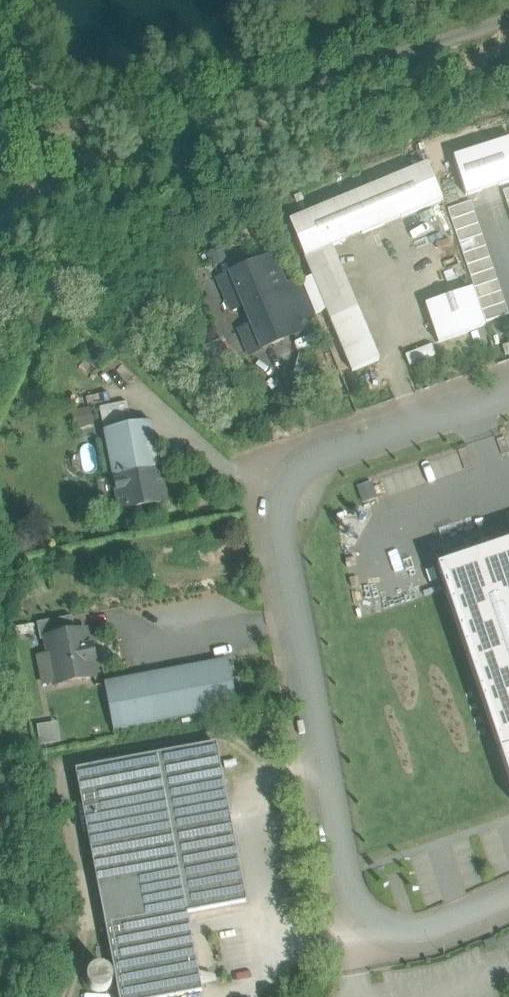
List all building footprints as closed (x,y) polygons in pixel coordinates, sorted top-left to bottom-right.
[(508,183),(508,140),(453,158),(466,197),(508,183)] [(305,259),(331,248),(442,202),(427,166),(290,223),(305,259)] [(452,221),(475,214),(471,202),(448,210),(452,221)] [(456,233),(479,225),(475,214),(452,221),(456,233)] [(460,244),(482,236),(479,225),(456,233),(460,244)] [(463,255),(486,247),(482,236),(460,244),(463,255)] [(467,266),(490,259),(486,247),(463,255),(467,266)] [(221,248),(209,252),(214,265),(226,261),(221,248)] [(331,248),(305,259),(312,278),(326,311),(331,321),(357,310),(357,309),(353,311),(328,251),(332,249),(331,248)] [(272,257),(219,280),(232,311),(243,307),(286,289),(272,257)] [(471,278),(494,270),(490,259),(467,266),(471,278)] [(475,289),(497,281),(494,270),(471,278),(475,289)] [(312,278),(302,282),(316,315),(326,311),(312,278)] [(478,300),(501,293),(497,281),(475,289),(478,300)] [(300,283),(286,289),(299,322),(314,316),(300,283)] [(286,289),(243,307),(252,326),(241,331),(251,355),(304,333),(299,322),(286,289)] [(472,290),(426,305),(439,344),(485,328),(472,290)] [(478,300),(482,311),(505,304),(501,293),(478,300)] [(486,323),(508,315),(505,304),(482,311),(486,323)] [(357,310),(331,321),(352,373),(379,361),(357,310)] [(127,403),(100,408),(104,431),(131,426),(127,403)] [(91,412),(76,412),(76,425),(91,424),(91,412)] [(104,431),(104,432),(113,479),(160,470),(151,422),(131,426),(104,431)] [(113,479),(120,513),(167,504),(161,470),(160,470),(113,479)] [(508,569),(508,543),(437,567),(445,590),(508,569)] [(445,590),(500,752),(508,749),(508,569),(445,590)] [(72,618),(37,624),(40,641),(46,640),(46,639),(75,633),(72,618)] [(75,633),(46,639),(46,640),(49,657),(44,658),(38,659),(41,674),(51,672),(52,672),(55,686),(94,678),(91,662),(94,661),(92,647),(89,648),(85,631),(75,633)] [(228,660),(104,684),(113,731),(237,708),(228,660)] [(39,746),(60,742),(57,722),(36,726),(39,746)] [(76,771),(119,996),(175,996),(202,992),(187,914),(246,903),(231,824),(228,810),(222,773),(221,773),(216,744),(76,771)] [(500,752),(508,778),(508,749),(500,752)] [(111,987),(112,982),(111,977),(108,973),(104,970),(99,969),(95,970),(91,973),(88,977),(87,981),(88,986),(91,990),(95,993),(99,994),(104,993),(108,991),(111,987)]
